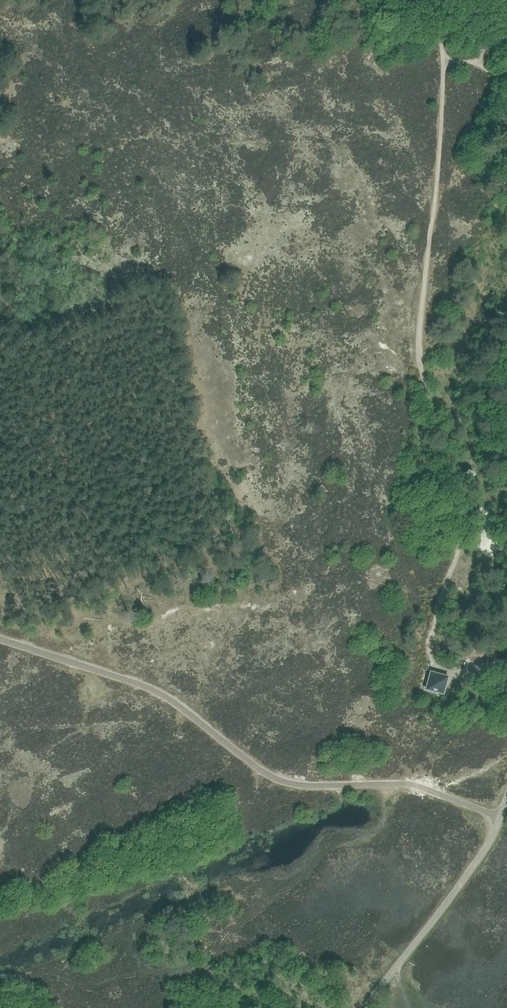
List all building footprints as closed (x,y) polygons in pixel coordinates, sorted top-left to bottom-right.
[(448,676),(437,673),(431,671),(426,689),(444,694),(448,676)]
